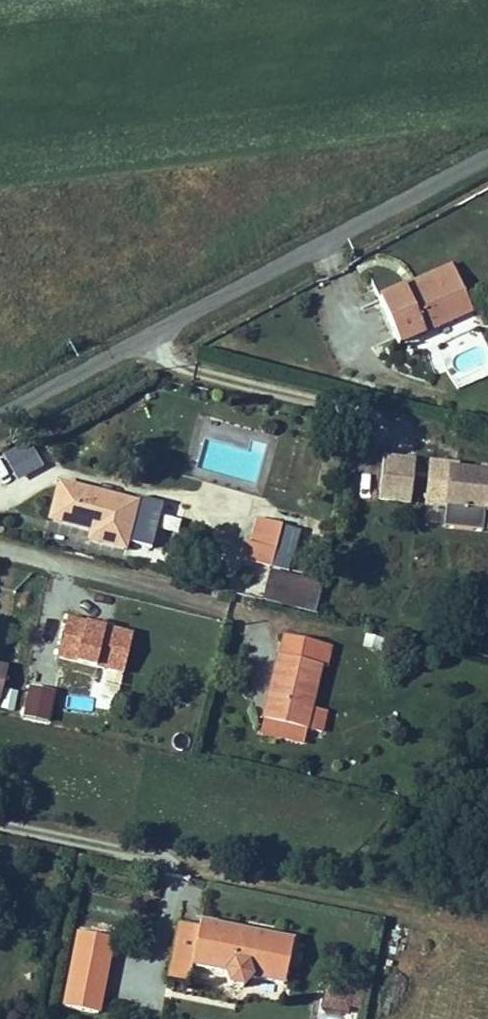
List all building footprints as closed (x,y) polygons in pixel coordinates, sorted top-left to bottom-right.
[(485,296),(466,252),(393,283),(412,328),(485,296)] [(29,440),(1,448),(10,478),(38,470),(29,440)] [(413,453),(381,450),(378,494),(410,495),(413,453)] [(429,454),(427,496),(446,497),(485,500),(487,500),(487,458),(486,464),(449,461),(450,455),(429,454)] [(487,458),(450,455),(449,461),(486,464),(487,458)] [(57,486),(50,520),(59,521),(62,524),(86,529),(85,539),(123,547),(132,503),(57,486)] [(485,500),(446,497),(445,517),(484,520),(485,500)] [(241,561),(287,570),(296,527),(250,518),(241,561)] [(286,578),(287,571),(266,568),(261,602),(309,609),(313,582),(286,578)] [(123,674),(131,630),(62,618),(54,662),(123,674)] [(272,656),(268,675),(311,685),(315,664),(321,665),(325,644),(282,635),(278,657),(272,656)] [(8,702),(15,671),(0,668),(0,700),(8,702)] [(268,675),(259,717),(302,728),(321,732),(325,714),(306,710),(311,685),(268,675)] [(302,728),(259,717),(256,732),(300,741),(302,728)] [(276,937),(183,918),(182,924),(162,920),(151,974),(171,979),(174,963),(213,971),(218,984),(224,985),(234,975),(267,981),(276,937)] [(75,930),(57,1007),(97,1016),(115,939),(75,930)] [(322,983),(320,1010),(360,1013),(362,986),(322,983)]
